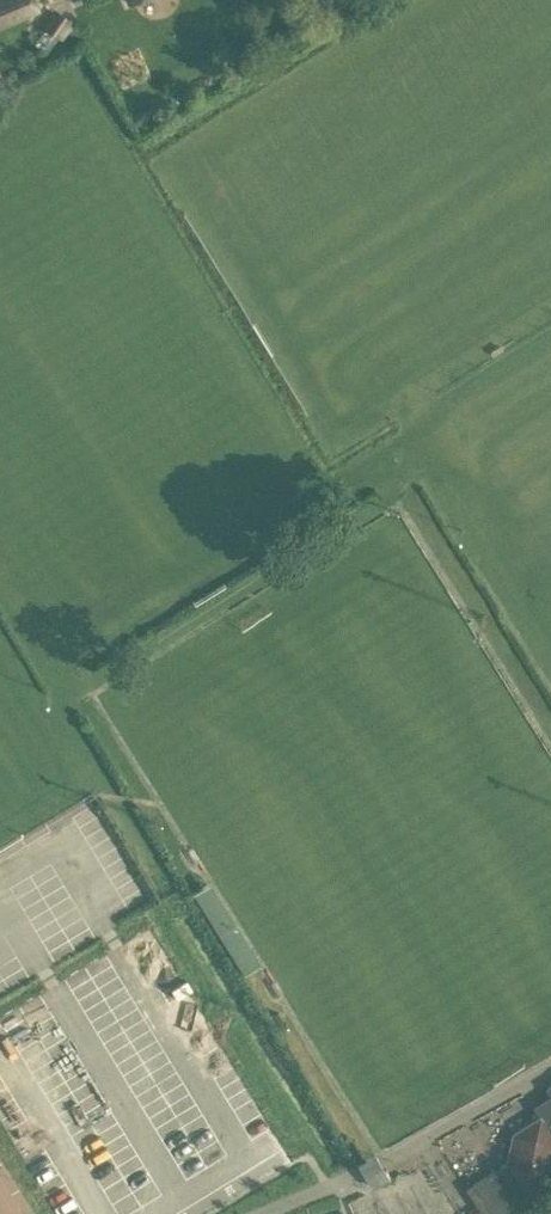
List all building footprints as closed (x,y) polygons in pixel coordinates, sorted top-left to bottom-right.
[(39,8),(36,0),(0,0),(0,26),(39,8)] [(297,3),(295,10),(298,16),(305,18),(315,12),(317,6),(314,0),(303,0),(297,3)] [(73,22),(53,9),(42,27),(62,40),(73,22)] [(11,62),(0,69),(0,86),(18,76),(11,62)] [(483,1213),(503,1213),(550,1184),(550,1098),(535,1108),(540,1116),(513,1133),(506,1163),(467,1188),(483,1213)] [(392,1179),(384,1164),(367,1174),(374,1187),(392,1179)]
